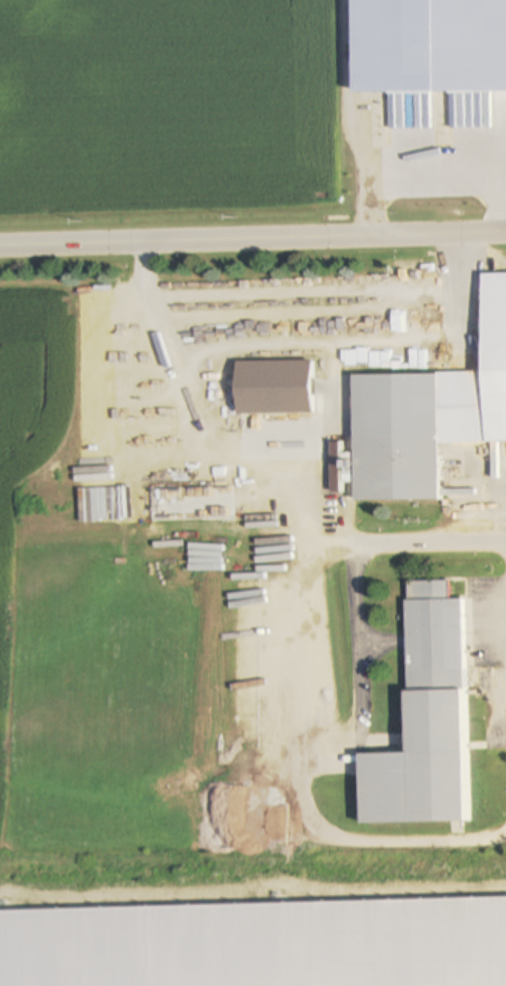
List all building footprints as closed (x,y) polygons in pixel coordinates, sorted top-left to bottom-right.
[(428,87),(479,87),(479,65),(428,65),(428,87)] [(356,506),(440,505),(438,382),(354,384),(356,506)] [(465,820),(462,600),(449,600),(449,582),(403,582),(406,755),(357,756),(358,822),(465,820)]
